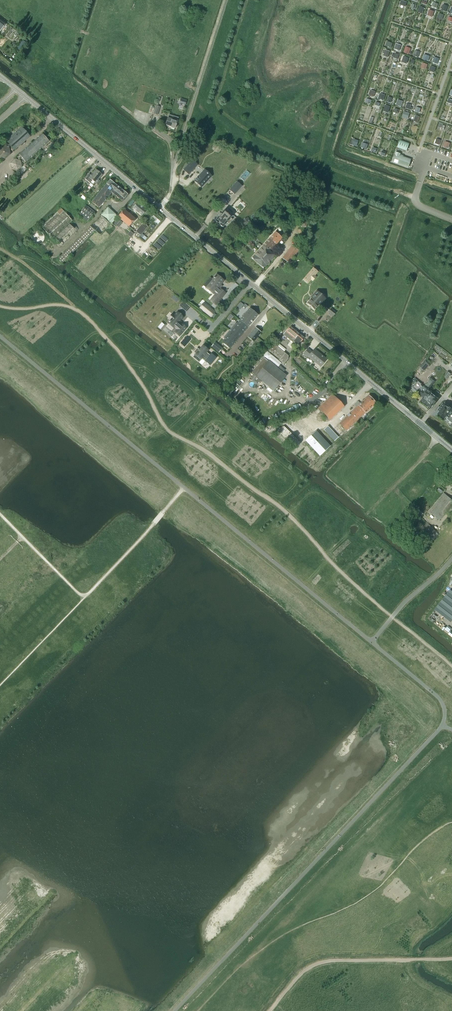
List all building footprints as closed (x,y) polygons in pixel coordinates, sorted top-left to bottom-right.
[(175,129),(178,121),(167,117),(165,126),(175,129)] [(30,137),(21,127),(6,140),(10,144),(6,147),(2,146),(0,148),(0,157),(5,158),(10,154),(8,148),(11,145),(14,150),(22,144),(24,143),(23,142),(30,137)] [(25,162),(49,142),(42,134),(19,154),(25,162)] [(397,148),(407,151),(409,144),(400,140),(397,148)] [(408,167),(411,160),(400,156),(400,154),(395,152),(392,162),(408,167)] [(22,167),(20,160),(14,158),(9,163),(11,169),(16,172),(22,167)] [(91,182),(99,171),(96,169),(89,177),(91,178),(89,181),(91,182)] [(204,170),(194,181),(201,187),(211,177),(204,170)] [(98,179),(103,174),(99,171),(91,182),(93,184),(95,181),(96,182),(97,182),(98,183),(100,181),(98,179)] [(99,208),(111,192),(110,191),(116,185),(109,180),(92,202),(92,203),(99,208)] [(116,196),(122,189),(116,185),(110,191),(111,192),(116,196)] [(122,201),(127,194),(122,189),(116,196),(117,197),(116,198),(118,200),(119,199),(122,201)] [(92,203),(92,202),(87,198),(83,203),(86,205),(88,208),(92,203)] [(146,210),(138,203),(133,209),(141,216),(146,210)] [(87,221),(94,213),(94,212),(88,208),(86,205),(78,214),(87,221)] [(115,214),(108,207),(101,215),(108,222),(115,214)] [(53,239),(72,221),(61,208),(41,227),(53,239)] [(129,226),(135,219),(124,209),(115,219),(118,221),(120,219),(129,226)] [(226,211),(224,210),(215,220),(217,222),(216,223),(219,226),(220,225),(223,227),(227,222),(228,223),(232,219),(231,218),(232,216),(230,215),(231,213),(227,210),(226,211)] [(100,235),(110,224),(101,215),(80,236),(83,239),(84,237),(86,239),(95,231),(98,234),(100,235)] [(135,232),(140,236),(148,226),(143,222),(135,232)] [(61,245),(76,231),(69,224),(55,238),(61,245)] [(39,231),(38,231),(37,231),(36,232),(35,232),(34,233),(33,233),(32,234),(31,235),(31,236),(31,237),(31,239),(31,240),(32,241),(32,242),(33,243),(34,243),(35,244),(36,244),(37,245),(38,245),(39,244),(40,244),(41,243),(42,243),(43,242),(44,241),(44,240),(44,238),(44,237),(44,236),(44,235),(43,234),(42,233),(41,232),(40,232),(39,231)] [(275,245),(282,238),(275,232),(269,238),(272,240),(271,241),(275,245)] [(270,251),(275,245),(271,241),(272,240),(269,238),(263,246),(263,245),(258,251),(261,253),(262,251),(263,252),(261,254),(266,259),(271,253),(270,251)] [(60,263),(76,247),(73,243),(56,259),(60,263)] [(271,253),(266,259),(261,254),(263,252),(262,251),(261,253),(258,251),(257,252),(252,258),(263,268),(266,264),(268,265),(270,263),(268,262),(275,255),(271,253)] [(224,280),(216,274),(208,284),(215,290),(217,292),(215,294),(221,298),(225,293),(220,289),(218,287),(224,280)] [(312,298),(307,303),(314,309),(318,304),(319,305),(322,302),(320,300),(323,297),(316,291),(313,295),(314,295),(314,296),(315,297),(313,299),(312,298)] [(249,308),(240,320),(248,327),(257,315),(249,308)] [(169,322),(168,323),(174,328),(175,327),(177,329),(177,330),(181,333),(186,328),(181,324),(181,325),(178,322),(183,317),(177,312),(174,316),(172,314),(169,318),(171,320),(170,321),(170,320),(168,322),(169,322)] [(236,323),(229,330),(239,338),(248,327),(240,320),(237,324),(236,323)] [(295,344),(297,346),(304,338),(290,327),(281,338),(283,340),(286,337),(291,341),(287,345),(291,349),(295,344)] [(253,342),(261,332),(255,328),(247,337),(253,342)] [(225,339),(222,342),(230,349),(239,338),(229,330),(223,338),(225,339)] [(186,337),(180,343),(184,347),(189,340),(186,337)] [(195,354),(193,357),(199,362),(202,358),(210,364),(209,365),(210,365),(216,358),(216,357),(211,353),(209,355),(206,352),(208,350),(203,345),(199,349),(197,348),(193,352),(195,354)] [(288,357),(273,345),(271,347),(269,346),(268,348),(269,349),(269,350),(280,359),(279,360),(284,364),(288,359),(288,357)] [(326,360),(320,355),(320,354),(314,350),(312,353),(308,349),(303,355),(308,358),(309,357),(320,366),(326,360)] [(286,376),(283,373),(268,361),(261,370),(257,367),(252,373),(255,375),(253,377),(255,379),(256,377),(273,391),(286,376)] [(438,399),(431,393),(432,392),(428,389),(427,390),(424,388),(419,395),(422,397),(423,396),(424,397),(421,401),(430,408),(433,404),(434,405),(438,399)] [(329,421),(344,407),(332,394),(318,408),(329,421)] [(339,423),(346,430),(376,403),(368,395),(360,403),(358,401),(354,405),(356,407),(339,423)] [(444,403),(438,410),(440,412),(438,414),(444,419),(446,416),(448,418),(447,419),(451,423),(451,410),(444,403)] [(338,437),(328,426),(324,429),(334,440),(338,437)] [(301,443),(282,427),(276,429),(295,448),(301,443)] [(319,456),(330,446),(316,431),(305,441),(319,456)] [(451,506),(451,500),(443,493),(428,512),(439,521),(451,506)] [(432,540),(439,534),(427,523),(419,532),(428,540),(430,538),(432,540)]
